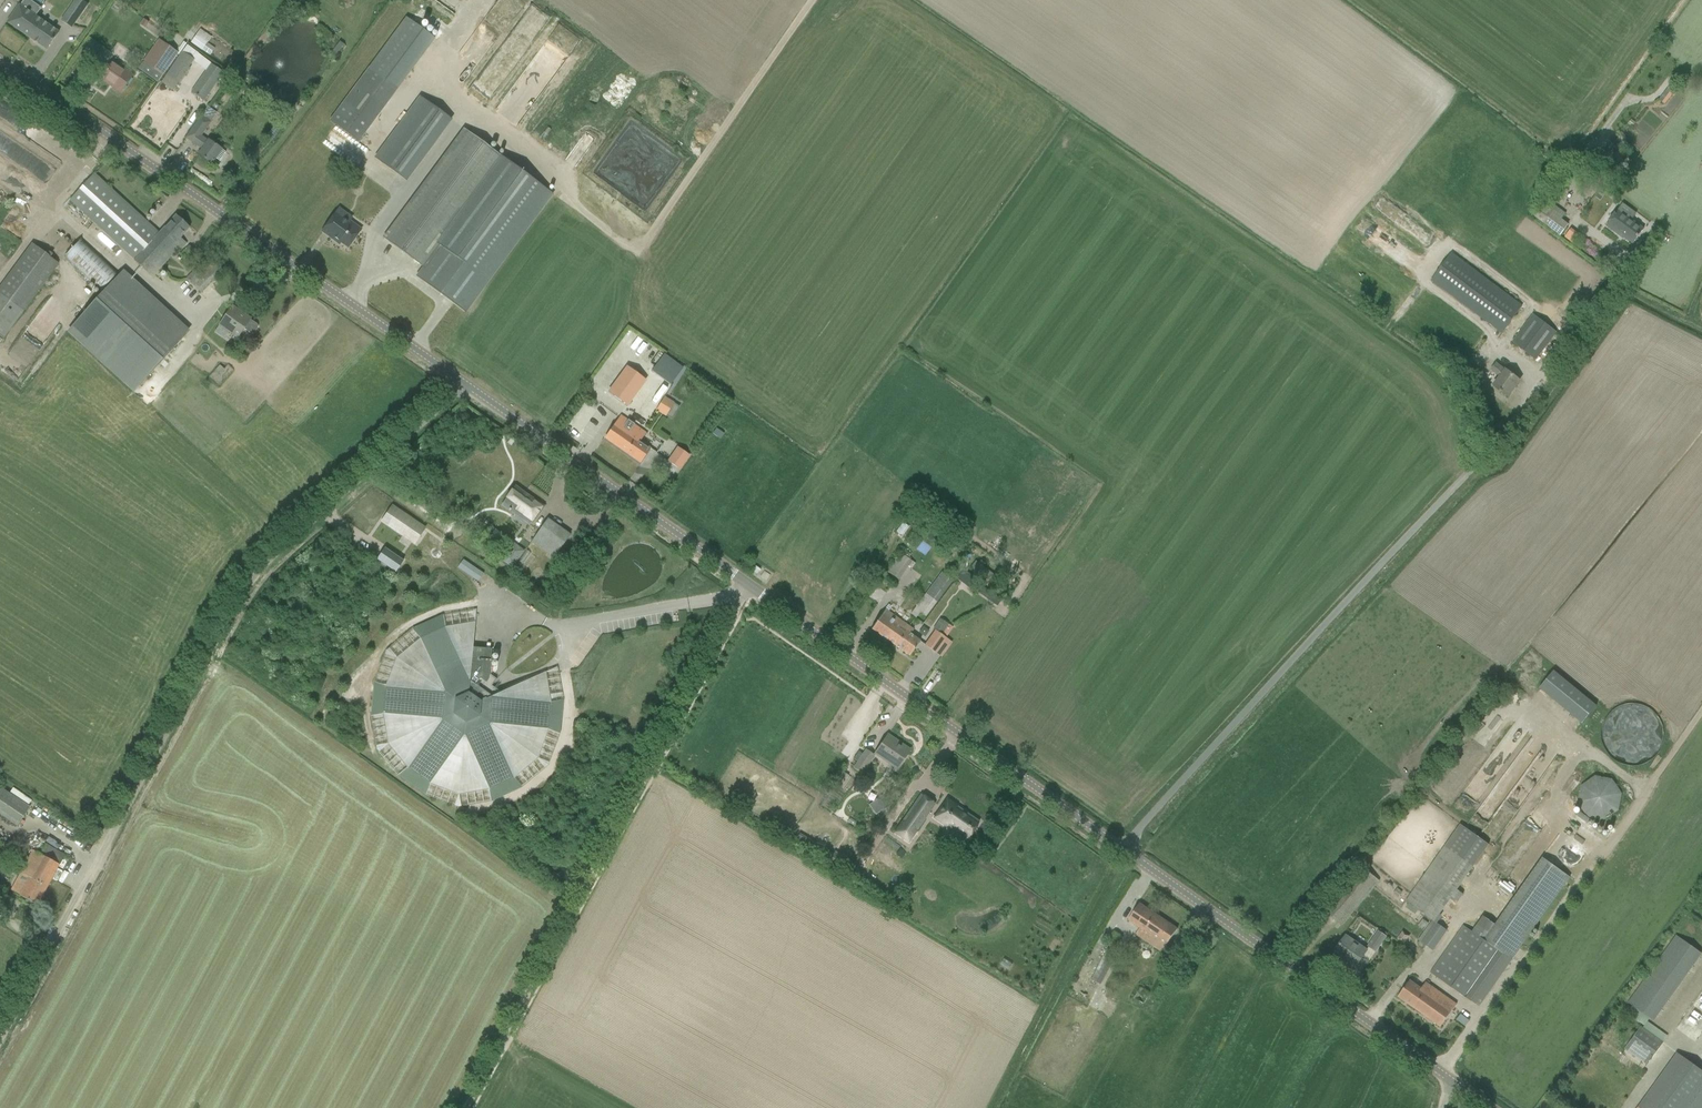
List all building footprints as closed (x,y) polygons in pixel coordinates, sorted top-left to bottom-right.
[(87,5),(80,0),(76,0),(61,21),(71,28),(87,5)] [(19,5),(7,22),(47,50),(59,33),(35,16),(41,8),(33,3),(28,11),(20,6),(19,5)] [(447,33),(425,17),(390,66),(412,81),(447,33)] [(210,54),(214,48),(207,44),(212,36),(200,28),(191,43),(210,54)] [(324,28),(321,32),(330,40),(334,35),(324,28)] [(144,64),(162,76),(178,54),(171,49),(159,41),(144,64)] [(334,51),(333,52),(334,52),(338,55),(346,44),(342,41),(334,51)] [(198,54),(187,46),(182,52),(181,52),(166,75),(180,84),(184,77),(187,79),(190,74),(187,73),(188,71),(187,70),(198,54)] [(101,79),(120,93),(132,76),(113,62),(101,79)] [(212,64),(198,83),(192,92),(203,101),(224,72),(212,64)] [(356,85),(330,121),(358,142),(385,106),(356,85)] [(376,157),(410,181),(454,118),(420,94),(376,157)] [(201,136),(211,121),(202,115),(186,138),(202,150),(198,155),(212,165),(216,159),(219,161),(225,152),(222,150),(208,140),(208,141),(201,136)] [(464,312),(551,194),(464,129),(383,238),(424,269),(424,271),(424,272),(424,274),(424,275),(424,276),(424,277),(424,278),(425,280),(426,282),(427,284),(428,285),(429,286),(431,287),(464,312)] [(675,169),(685,159),(656,132),(649,139),(669,158),(666,161),(675,169)] [(665,188),(666,180),(665,180),(667,170),(660,169),(659,179),(656,179),(655,187),(665,188)] [(186,243),(180,238),(190,228),(176,215),(159,234),(94,174),(70,201),(135,260),(134,261),(152,277),(177,250),(179,252),(186,243)] [(2,211),(9,200),(0,195),(0,210),(2,211)] [(1541,223),(1559,236),(1568,225),(1561,220),(1565,214),(1554,206),(1541,223)] [(1618,211),(1617,210),(1606,226),(1620,237),(1621,236),(1633,245),(1644,229),(1618,211)] [(322,231),(336,242),(340,245),(341,243),(348,248),(360,232),(335,214),(322,231)] [(64,257),(101,291),(116,275),(80,240),(64,257)] [(22,314),(59,263),(31,243),(0,285),(0,298),(22,314)] [(181,254),(187,260),(195,251),(189,245),(181,254)] [(1430,282),(1502,334),(1521,307),(1450,255),(1430,282)] [(201,275),(195,269),(186,279),(191,284),(201,293),(224,271),(214,261),(201,275)] [(73,325),(139,386),(184,338),(117,277),(73,325)] [(257,325),(250,320),(251,319),(232,306),(219,326),(237,339),(244,329),(250,334),(254,333),(257,328),(257,325)] [(1512,342),(1527,353),(1536,360),(1556,332),(1533,315),(1512,342)] [(652,371),(671,385),(683,368),(665,354),(652,371)] [(1500,377),(1493,386),(1508,397),(1520,381),(1505,370),(1504,370),(1496,364),(1491,370),(1500,377)] [(627,367),(609,392),(627,406),(645,380),(627,367)] [(670,400),(673,392),(666,389),(658,412),(669,416),(674,402),(670,400)] [(650,449),(640,442),(646,434),(621,416),(611,430),(605,439),(640,463),(650,449)] [(716,429),(712,434),(717,437),(721,432),(716,429)] [(668,462),(679,469),(689,456),(678,448),(668,462)] [(543,507),(515,487),(502,505),(530,525),(543,507)] [(397,512),(389,525),(413,541),(421,528),(397,512)] [(537,535),(532,542),(566,565),(581,543),(550,521),(545,528),(535,522),(530,530),(537,535)] [(511,542),(499,560),(511,568),(523,551),(511,542)] [(385,549),(377,560),(395,573),(403,561),(385,549)] [(886,571),(898,580),(911,561),(899,553),(886,571)] [(463,558),(457,567),(479,582),(485,573),(463,558)] [(975,561),(970,567),(979,574),(984,567),(975,561)] [(963,572),(957,580),(967,587),(973,579),(963,572)] [(910,614),(916,618),(920,612),(925,617),(952,581),(942,573),(921,602),(920,601),(910,614)] [(1001,580),(996,587),(1003,592),(1008,586),(1001,580)] [(514,778),(489,789),(464,736),(430,784),(401,763),(442,720),(383,714),(386,687),(444,692),(420,639),(445,626),(469,680),(472,648),(477,610),(442,615),(411,630),(386,650),(374,684),(370,717),(376,752),(397,776),(426,797),(457,809),(491,802),(522,788),(548,765),(560,735),(563,702),(557,668),(501,693),(492,697),(551,703),(548,730),(489,724),(514,778)] [(871,630),(895,647),(909,656),(920,641),(910,635),(913,630),(886,610),(878,620),(871,630)] [(946,639),(941,635),(948,624),(939,619),(932,629),(935,631),(925,646),(935,653),(946,639)] [(548,730),(551,703),(492,697),(501,693),(491,686),(496,679),(489,674),(492,649),(472,648),(469,680),(445,626),(420,639),(444,692),(386,687),(383,714),(442,720),(401,763),(430,784),(464,736),(489,789),(514,778),(489,724),(548,730)] [(1655,745),(1664,744),(1661,721),(1654,722),(1652,708),(1641,710),(1642,714),(1630,715),(1631,726),(1624,727),(1627,750),(1631,749),(1632,756),(1656,753),(1655,745)] [(875,754),(897,769),(909,750),(888,735),(875,754)] [(853,768),(862,774),(874,756),(865,749),(862,754),(857,761),(853,768)] [(858,752),(853,759),(857,761),(862,754),(858,752)] [(1577,803),(1586,817),(1603,821),(1618,811),(1621,794),(1611,779),(1595,776),(1580,786),(1577,803)] [(9,794),(0,788),(0,815),(17,826),(30,808),(9,794)] [(870,791),(865,797),(870,801),(875,795),(870,791)] [(881,796),(876,800),(882,809),(888,805),(881,796)] [(947,800),(935,818),(967,840),(979,822),(947,800)] [(915,803),(894,833),(908,842),(929,812),(915,803)] [(1434,922),(1473,867),(1489,845),(1460,825),(1406,902),(1431,920),(1434,922)] [(41,855),(33,850),(21,873),(29,878),(20,896),(37,905),(65,855),(46,845),(41,855)] [(827,864),(842,873),(849,861),(834,852),(827,864)] [(1431,973),(1477,1006),(1479,1007),(1570,878),(1550,863),(1502,930),(1483,916),(1472,932),(1464,926),(1431,973)] [(1134,934),(1162,952),(1177,929),(1140,904),(1128,920),(1139,927),(1134,934)] [(1434,922),(1431,920),(1417,940),(1432,951),(1446,931),(1434,922)] [(1106,942),(1113,947),(1120,936),(1112,931),(1106,942)] [(1369,946),(1376,952),(1386,937),(1379,932),(1369,946)] [(1403,932),(1398,940),(1404,944),(1409,937),(1403,932)] [(1629,1005),(1653,1022),(1701,952),(1678,935),(1629,1005)] [(1347,959),(1346,961),(1355,967),(1367,951),(1346,936),(1336,951),(1347,959)] [(1091,980),(1101,985),(1117,954),(1107,949),(1091,980)] [(1426,982),(1421,989),(1410,981),(1398,997),(1440,1027),(1457,1005),(1426,982)] [(1627,1045),(1649,1061),(1662,1043),(1640,1027),(1627,1045)] [(1676,1054),(1637,1107),(1701,1107),(1701,1072),(1676,1054)]
